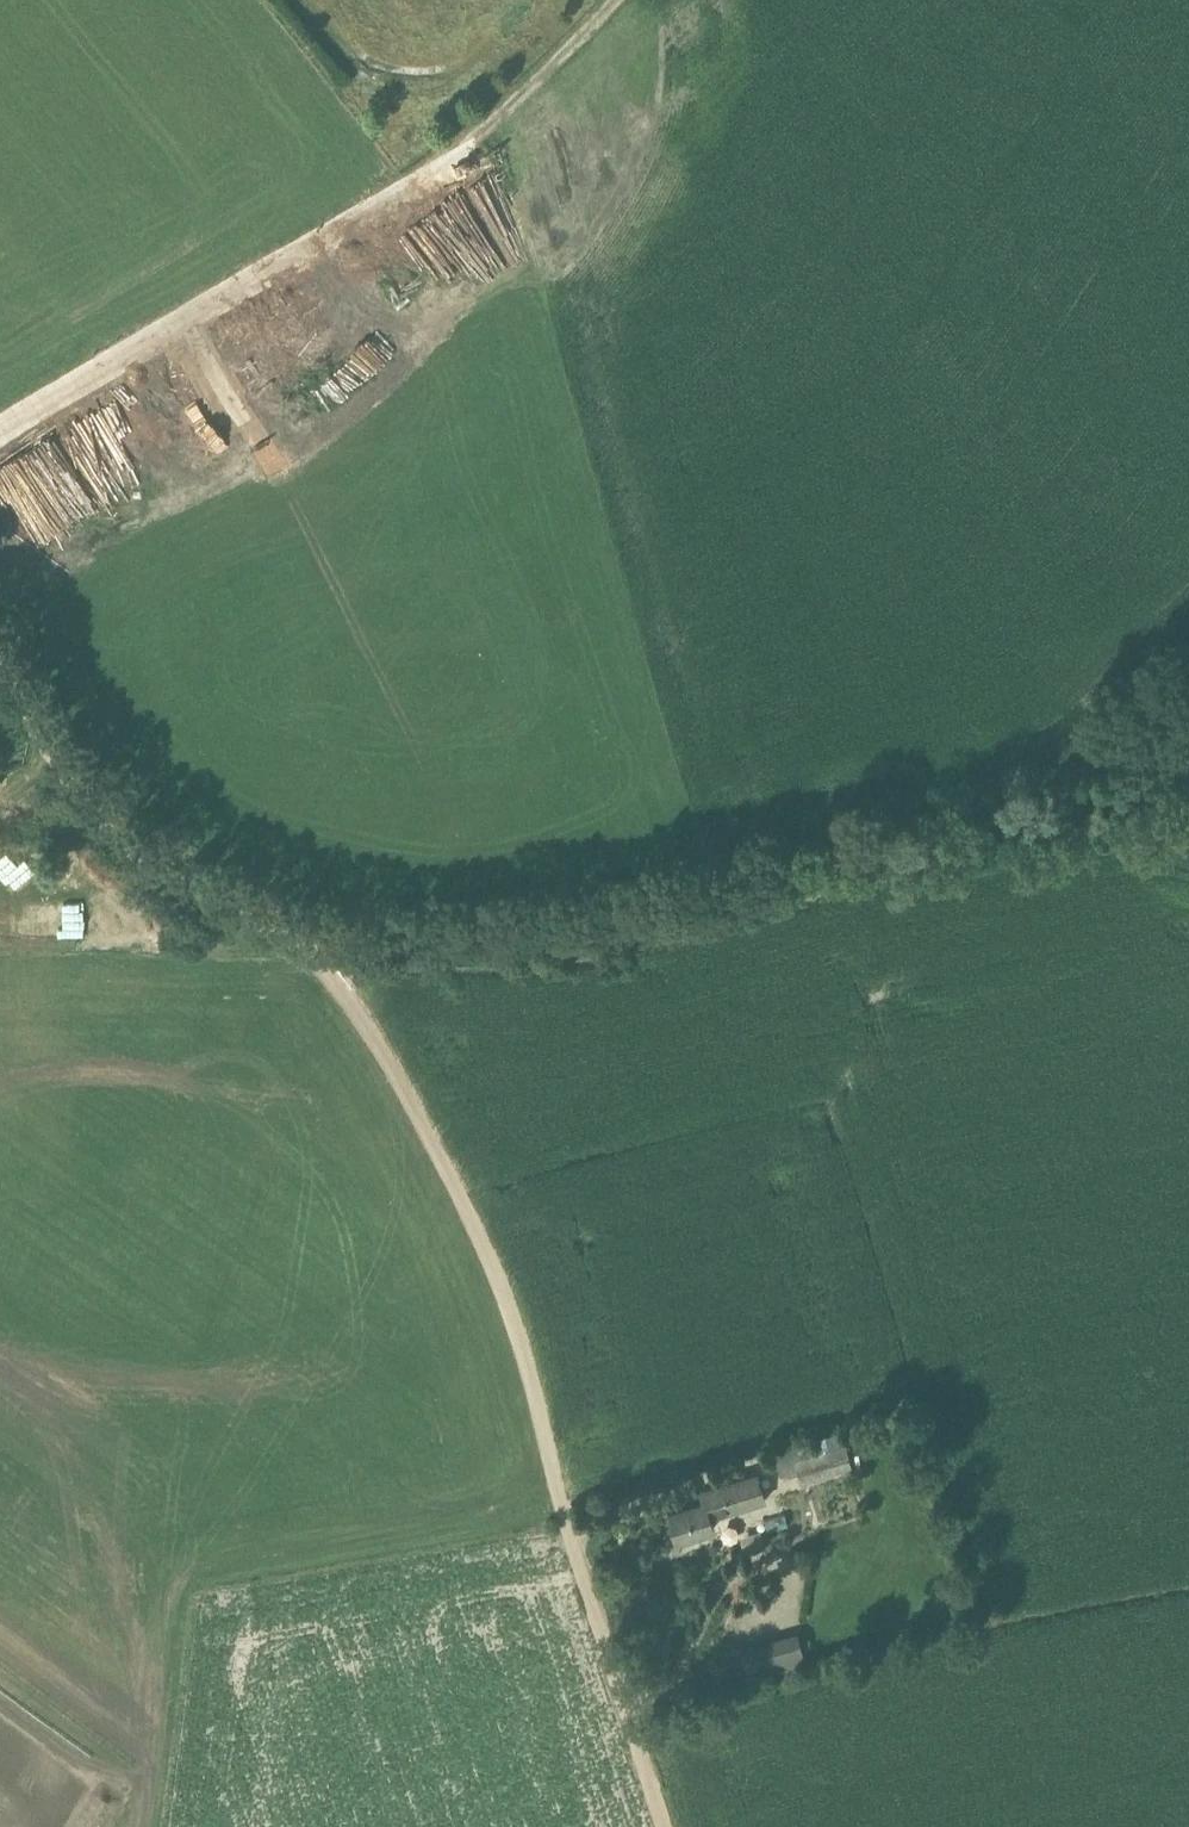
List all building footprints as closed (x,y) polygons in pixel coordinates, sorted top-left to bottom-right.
[(82,901),(70,901),(70,884),(13,887),(15,923),(83,920),(82,901)] [(844,1435),(775,1455),(781,1476),(799,1471),(803,1484),(853,1469),(844,1435)] [(706,1504),(670,1515),(678,1543),(716,1531),(712,1520),(767,1503),(758,1476),(703,1493),(706,1504)] [(800,1643),(792,1616),(736,1633),(744,1660),(800,1643)]
